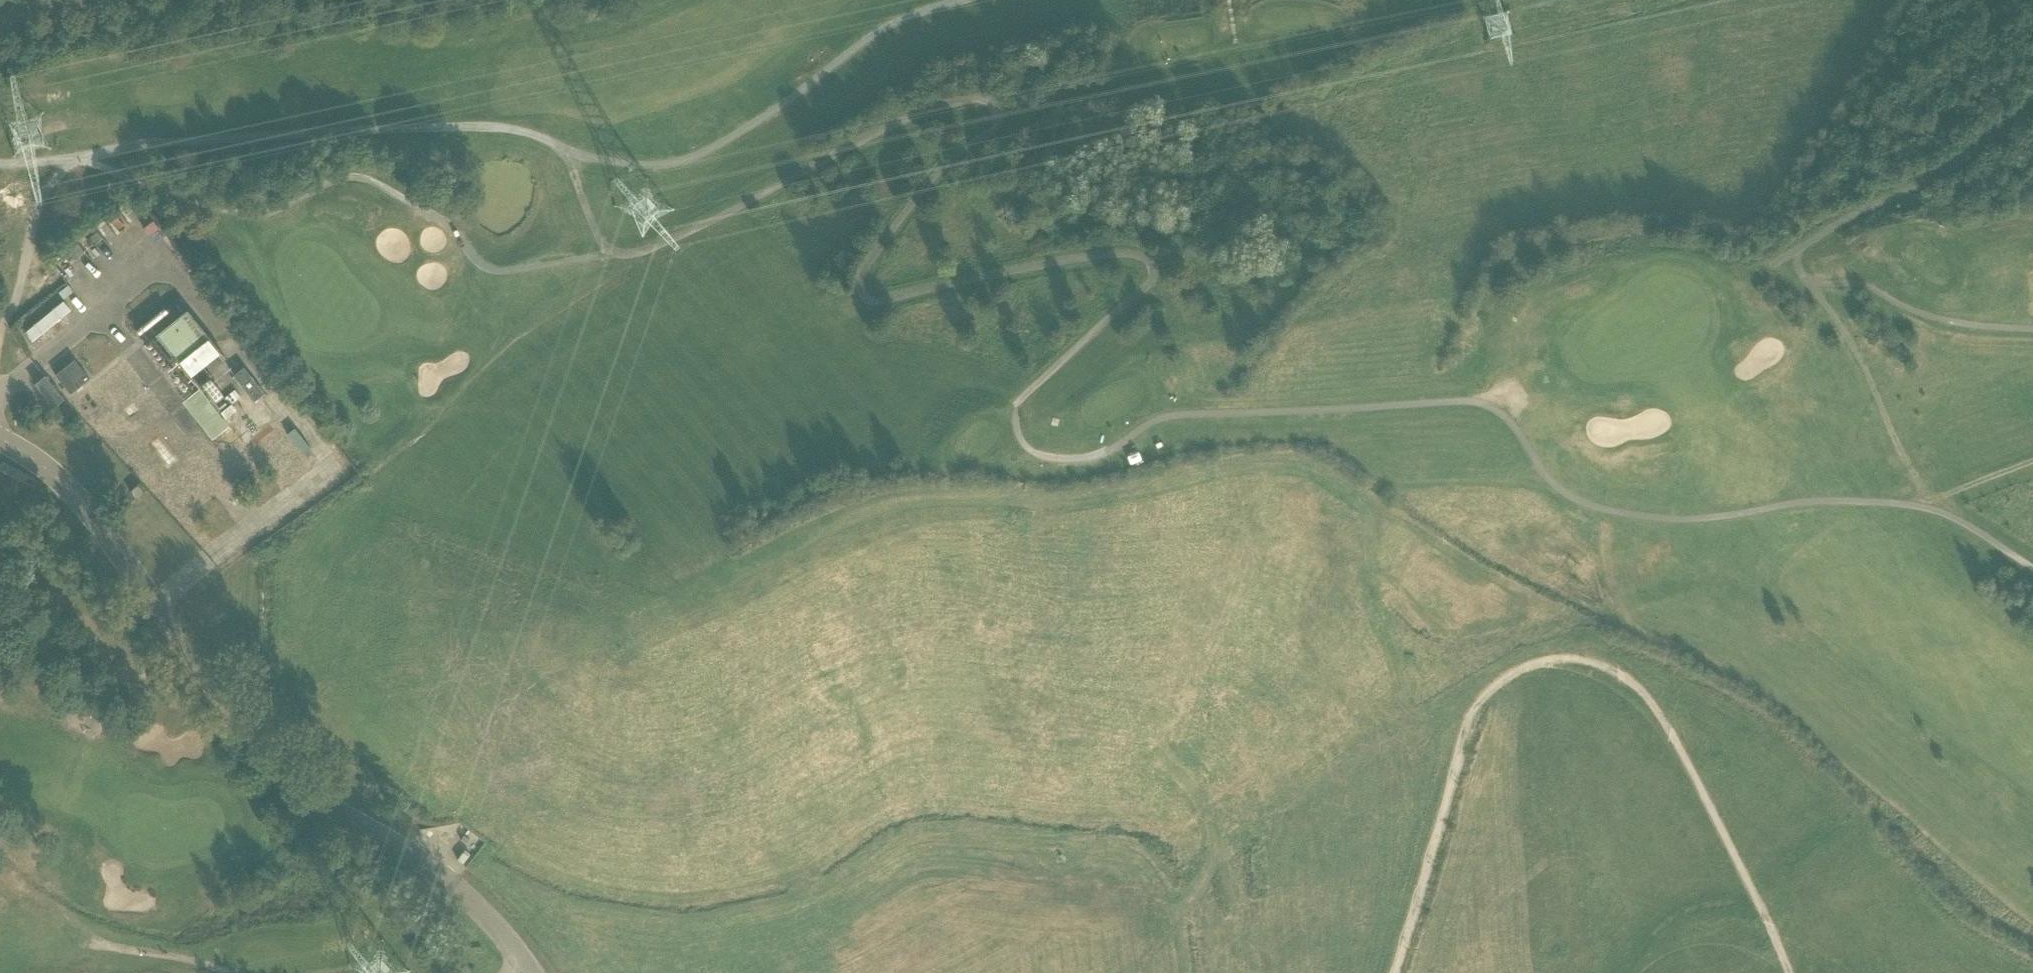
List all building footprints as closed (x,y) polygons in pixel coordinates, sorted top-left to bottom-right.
[(97,232),(87,240),(93,246),(102,239),(97,232)] [(79,246),(69,253),(75,260),(84,252),(79,246)] [(36,349),(63,325),(47,307),(20,331),(36,349)] [(202,379),(231,353),(193,311),(164,338),(202,379)] [(55,375),(71,395),(90,379),(74,360),(55,375)] [(244,367),(233,376),(238,382),(254,403),(265,394),(244,367)] [(54,408),(64,400),(45,376),(35,385),(54,408)] [(218,440),(235,426),(204,388),(186,403),(218,440)] [(138,485),(130,491),(137,500),(144,494),(138,485)]
